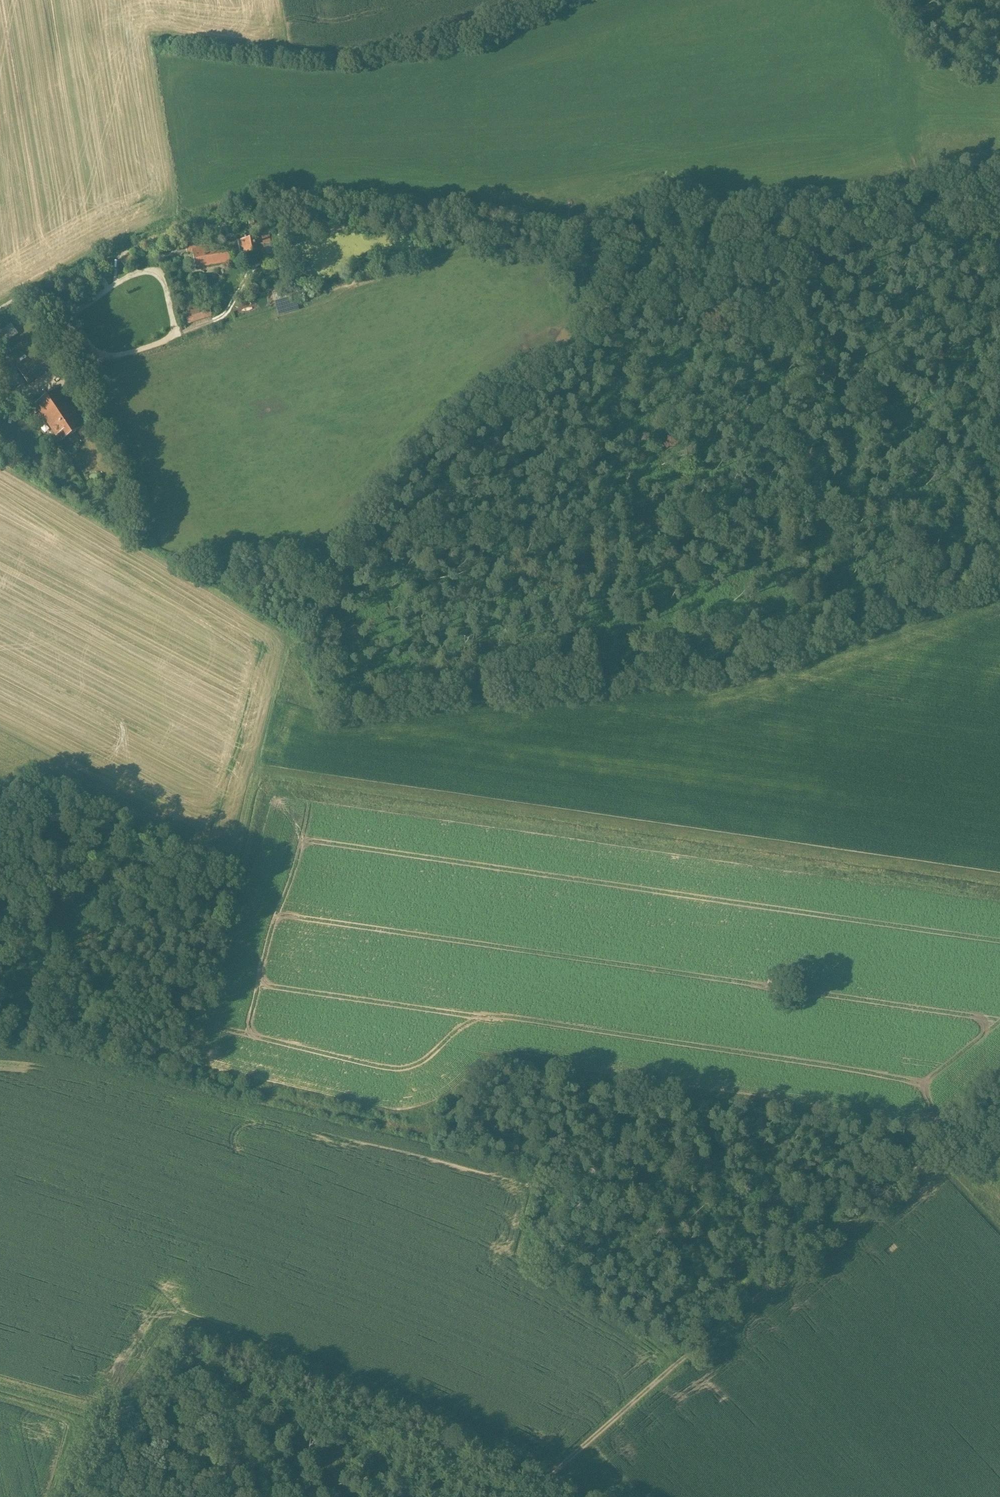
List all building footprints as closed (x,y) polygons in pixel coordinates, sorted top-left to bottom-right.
[(249,210),(245,211),(246,214),(249,213),(251,222),(254,222),(254,220),(266,218),(264,210),(249,213),(249,210)] [(269,235),(238,241),(239,242),(242,259),(266,255),(266,254),(271,253),(269,243),(270,243),(269,235)] [(239,242),(231,244),(234,261),(242,259),(239,242)] [(196,249),(193,249),(196,267),(234,261),(231,244),(231,243),(202,248),(196,249)] [(121,246),(114,254),(118,258),(125,250),(121,246)] [(207,304),(190,309),(194,321),(211,315),(207,304)] [(190,309),(185,311),(189,322),(194,321),(190,309)] [(0,333),(0,342),(1,344),(18,333),(12,324),(0,333)] [(52,346),(18,369),(28,382),(61,360),(52,346)] [(0,367),(0,376),(6,385),(16,379),(6,363),(0,367)] [(59,388),(36,403),(61,441),(84,426),(59,388)]
